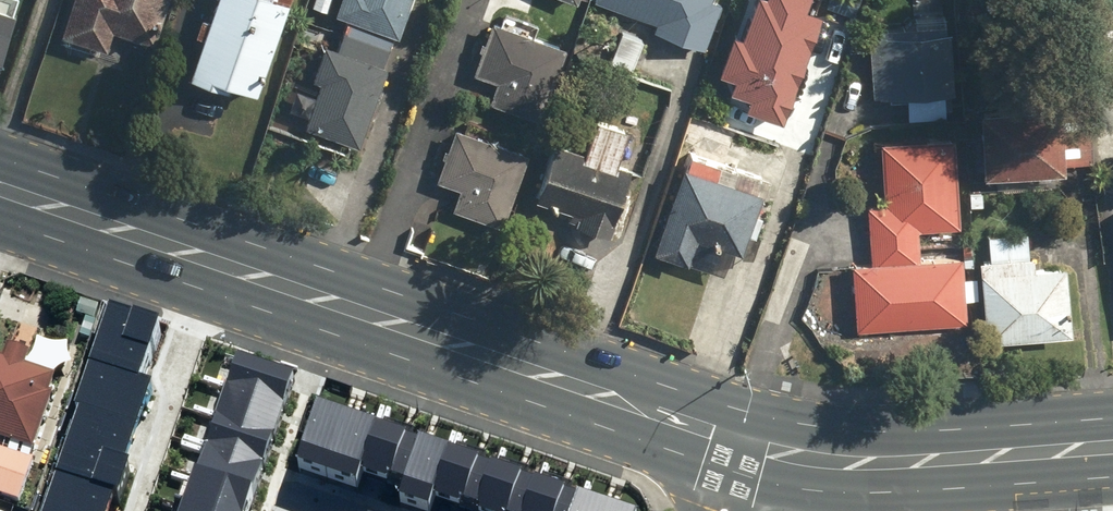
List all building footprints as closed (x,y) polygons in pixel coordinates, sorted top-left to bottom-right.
[(66,21),(61,38),(109,51),(113,35),(115,30),(158,42),(170,0),(72,0),(66,21)] [(289,0),(217,0),(194,82),(229,92),(231,87),(262,96),(289,0)] [(336,15),(348,19),(395,33),(400,35),(411,0),(341,0),(336,15)] [(711,39),(723,3),(714,0),(596,0),(595,0),(659,22),(655,31),(708,49),(711,39)] [(721,71),(737,76),(732,91),(748,96),(743,111),(786,124),(822,9),(808,5),(809,0),(754,0),(744,33),(733,30),(721,71)] [(18,13),(0,7),(0,65),(18,13)] [(914,24),(868,28),(874,97),(907,94),(909,119),(947,116),(946,109),(951,109),(950,91),(954,91),(949,28),(945,28),(944,9),(913,11),(914,24)] [(509,16),(505,24),(496,21),(476,76),(495,83),(488,102),(540,121),(568,48),(527,33),(530,24),(509,16)] [(395,33),(348,19),(339,48),(386,62),(395,33)] [(645,35),(622,28),(611,62),(633,69),(645,35)] [(388,85),(382,83),(388,65),(325,45),(313,80),(321,83),(306,130),(361,148),(377,99),(383,101),(388,85)] [(1059,101),(979,107),(984,175),(1065,168),(1059,101)] [(536,201),(570,211),(567,221),(612,235),(615,224),(633,168),(618,164),(630,127),(596,117),(584,155),(553,146),(536,201)] [(472,123),(468,132),(457,128),(438,181),(461,188),(453,211),(503,228),(529,153),(492,140),(495,131),(472,123)] [(871,262),(852,264),(857,331),(968,322),(966,299),(979,298),(977,275),(964,276),(963,255),(921,258),(918,229),(960,226),(953,135),(880,141),(885,203),(867,204),(871,262)] [(761,188),(719,175),(723,162),(690,152),(686,165),(683,164),(656,255),(689,264),(697,238),(742,251),(761,188)] [(1035,254),(980,259),(988,341),(1072,333),(1066,264),(1036,266),(1035,254)] [(39,510),(106,510),(149,376),(139,372),(156,317),(106,301),(39,510)] [(0,353),(0,432),(31,442),(55,371),(23,360),(28,346),(9,340),(4,354),(0,353)] [(184,510),(247,510),(296,370),(240,351),(184,510)] [(346,406),(316,396),(295,457),(325,467),(346,406)] [(346,406),(325,467),(353,477),(359,459),(374,415),(346,406)] [(414,428),(374,415),(359,459),(397,473),(414,428)] [(449,441),(414,428),(397,473),(393,484),(428,496),(431,488),(449,441)] [(491,457),(449,441),(431,488),(474,503),(491,457)] [(0,446),(0,490),(19,496),(32,456),(0,446)] [(491,457),(474,503),(496,510),(519,510),(533,472),(491,457)] [(533,472),(519,510),(569,510),(578,487),(533,472)] [(578,487),(570,510),(604,510),(609,498),(578,487)] [(609,498),(604,510),(638,510),(639,508),(609,498)]
